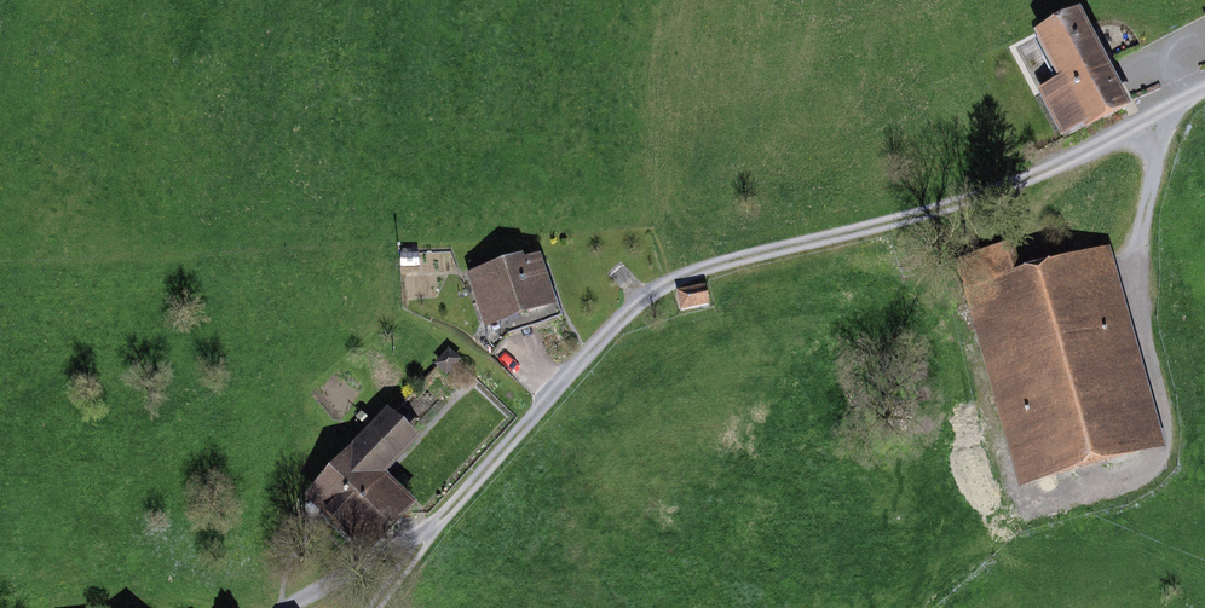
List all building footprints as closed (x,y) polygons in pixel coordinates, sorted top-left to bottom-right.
[(1122,103),(1077,17),(1040,37),(1064,80),(1042,92),(1064,134),(1122,103)] [(472,277),(494,337),(570,309),(548,250),(472,277)] [(1097,263),(977,296),(1026,474),(1146,441),(1097,263)] [(409,443),(389,424),(316,497),(367,548),(406,508),(375,477),(409,443)]
